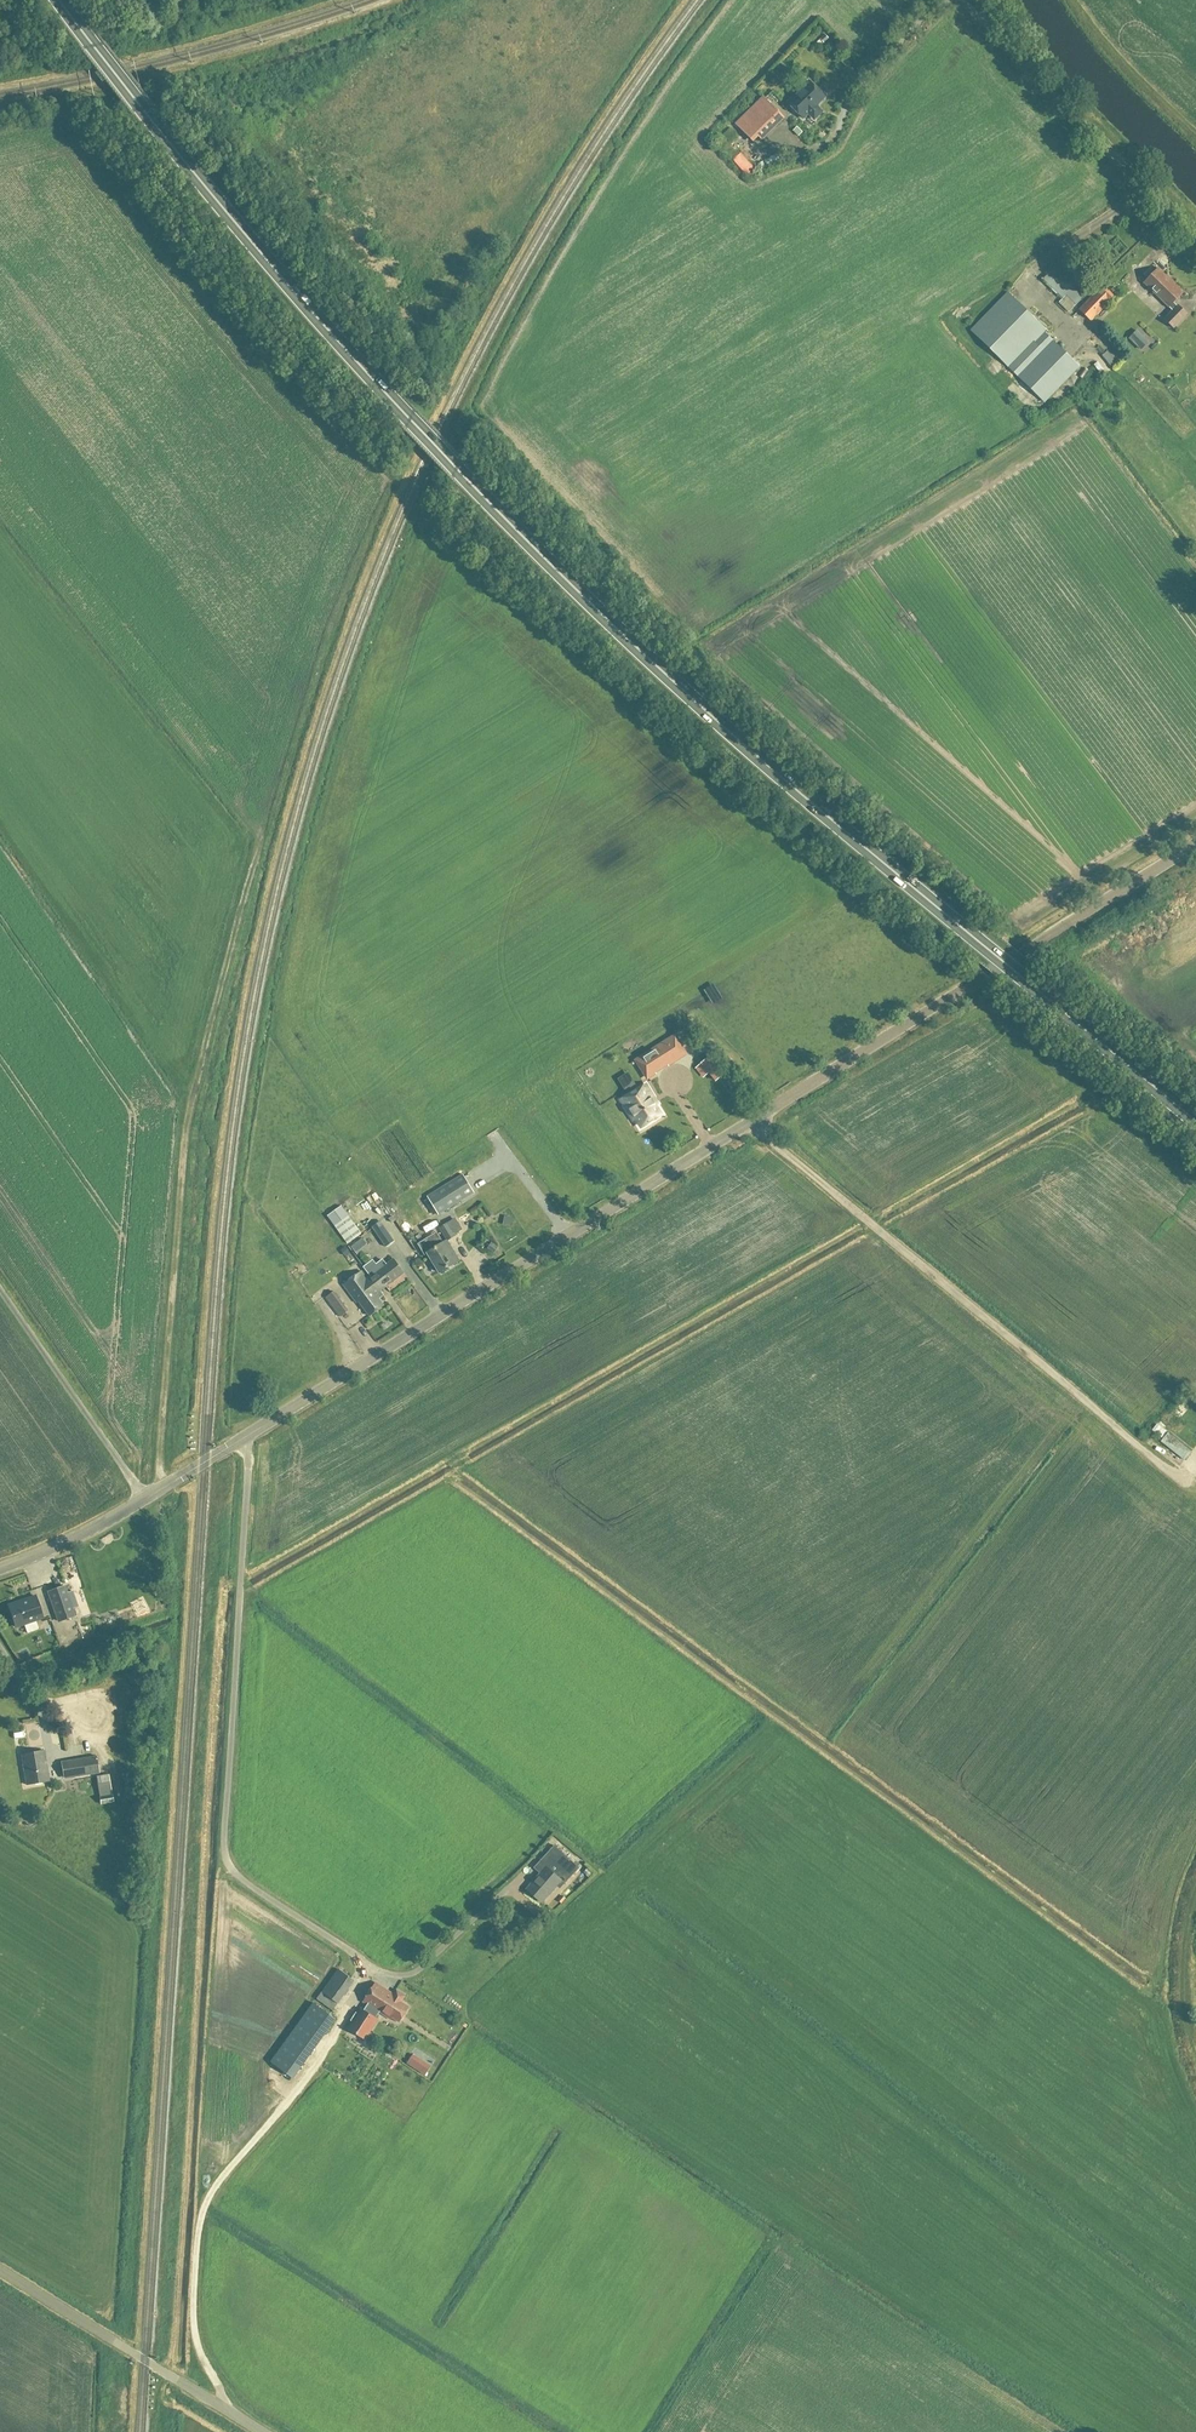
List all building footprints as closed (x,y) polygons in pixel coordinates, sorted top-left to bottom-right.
[(816,105),(825,97),(810,81),(788,102),(803,118),(809,113),(815,119),(822,111),(816,105)] [(735,124),(749,137),(755,133),(763,140),(785,119),(764,96),(741,118),(735,124)] [(833,133),(837,129),(830,120),(826,123),(833,133)] [(742,149),(734,156),(747,171),(754,165),(742,149)] [(1175,329),(1188,315),(1179,305),(1178,306),(1175,303),(1184,293),(1159,269),(1145,283),(1173,311),(1165,319),(1175,329)] [(1093,322),(1119,295),(1105,281),(1096,291),(1097,292),(1080,310),(1093,322)] [(1010,368),(1046,403),(1081,367),(1046,333),(1045,333),(1048,330),(1009,292),(971,330),(1010,368)] [(1152,343),(1142,328),(1133,335),(1143,349),(1152,343)] [(676,1036),(658,1048),(668,1064),(686,1053),(676,1036)] [(645,1056),(637,1061),(647,1077),(656,1072),(668,1064),(658,1048),(645,1056)] [(674,1079),(689,1103),(700,1096),(684,1072),(674,1079)] [(621,1095),(630,1093),(626,1078),(617,1080),(621,1095)] [(631,1094),(621,1100),(630,1114),(634,1112),(637,1117),(643,1126),(661,1115),(655,1106),(651,1100),(655,1098),(655,1097),(647,1084),(637,1090),(638,1091),(631,1095),(631,1094)] [(428,1196),(439,1214),(474,1192),(463,1174),(428,1196)] [(347,1217),(334,1226),(347,1244),(360,1234),(347,1217)] [(372,1227),(386,1247),(395,1240),(381,1220),(372,1227)] [(448,1240),(456,1235),(448,1223),(440,1228),(448,1240)] [(440,1272),(456,1263),(460,1260),(447,1240),(443,1243),(435,1231),(432,1233),(433,1235),(418,1244),(425,1255),(428,1253),(440,1272)] [(364,1266),(366,1269),(371,1276),(367,1279),(361,1271),(343,1285),(357,1303),(359,1301),(370,1316),(384,1305),(379,1298),(384,1295),(380,1290),(404,1272),(394,1258),(386,1264),(382,1259),(377,1264),(373,1259),(364,1266)] [(331,1303),(339,1297),(334,1291),(326,1296),(331,1303)] [(76,1617),(65,1587),(49,1593),(60,1622),(76,1617)] [(16,1628),(44,1618),(36,1597),(9,1606),(16,1628)] [(27,1785),(50,1781),(45,1750),(22,1754),(27,1785)] [(97,1755),(70,1760),(61,1761),(64,1778),(72,1777),(100,1772),(97,1755)] [(97,1776),(101,1804),(113,1802),(109,1774),(97,1776)] [(543,1901),(561,1880),(564,1883),(579,1867),(555,1845),(539,1862),(546,1868),(528,1888),(543,1901)] [(324,1991),(340,2001),(355,1976),(339,1967),(324,1991)] [(380,2011),(383,2013),(391,2019),(392,2016),(399,2021),(409,2006),(401,2001),(406,1994),(396,1988),(393,1993),(376,1982),(364,2001),(368,2004),(364,2009),(362,2008),(359,2013),(356,2012),(351,2020),(354,2022),(349,2028),(355,2032),(365,2038),(378,2019),(376,2017),(380,2011)] [(293,2077),(336,2018),(314,2003),(272,2062),(293,2077)]
